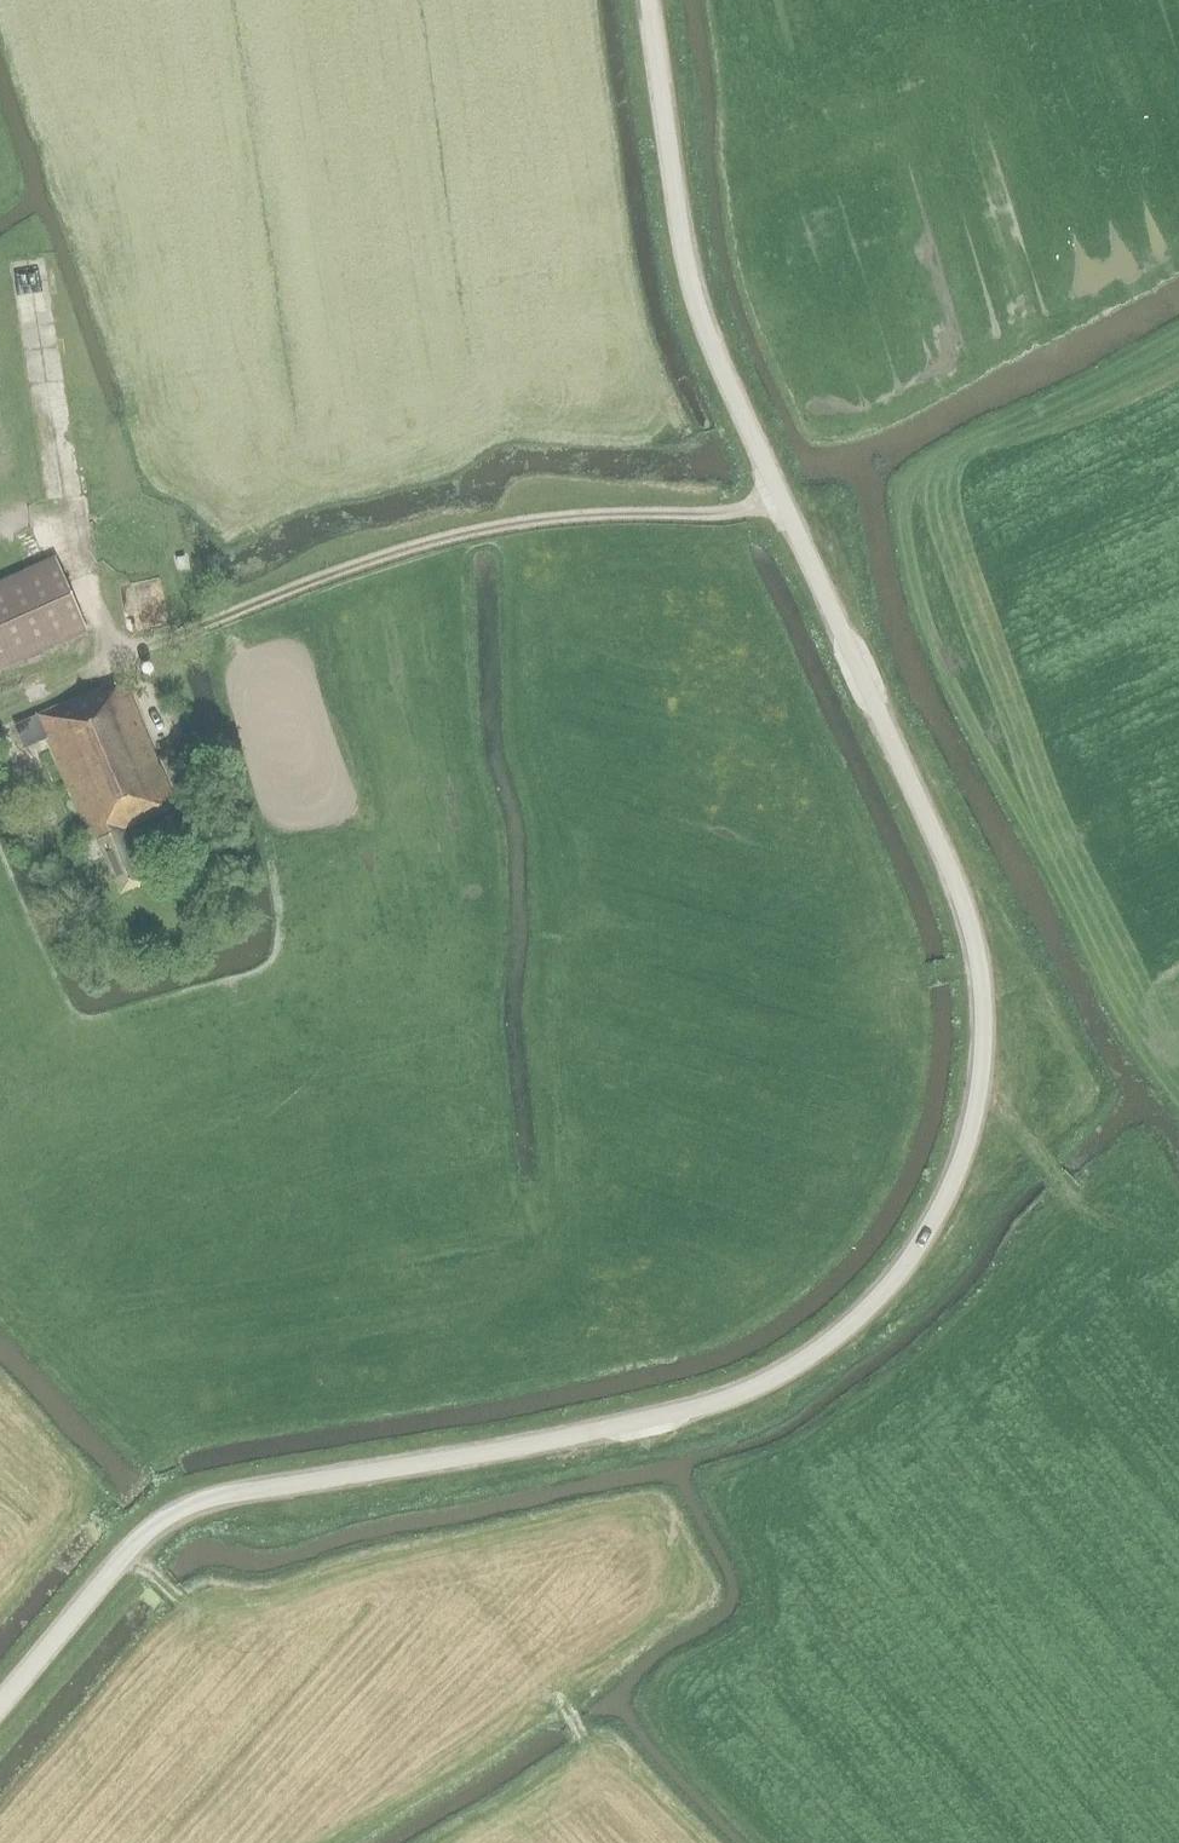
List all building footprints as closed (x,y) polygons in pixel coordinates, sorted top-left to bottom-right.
[(88,630),(55,557),(0,582),(0,670),(88,630)] [(123,830),(176,807),(124,684),(102,693),(100,688),(15,725),(25,748),(46,738),(86,831),(93,828),(121,894),(146,883),(123,830)]
